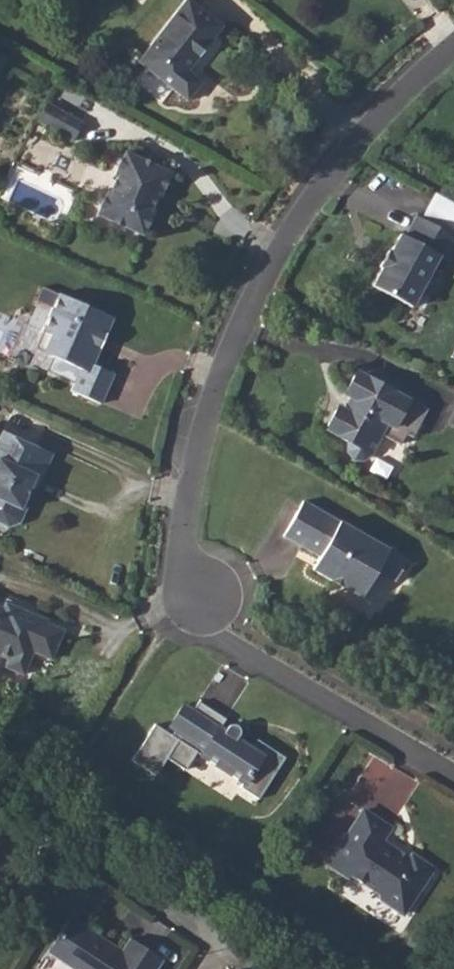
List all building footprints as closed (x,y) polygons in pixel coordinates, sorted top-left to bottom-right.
[(206,14),(156,75),(207,115),(223,94),(204,79),(236,38),(206,14)] [(50,99),(40,120),(74,139),(85,119),(50,99)] [(110,186),(100,209),(144,230),(154,208),(152,207),(159,191),(162,193),(173,170),(130,148),(118,172),(121,173),(114,188),(110,186)] [(424,216),(453,230),(453,201),(436,192),(424,216)] [(381,258),(421,280),(437,253),(445,257),(453,244),(453,240),(412,217),(402,234),(399,233),(389,250),(386,250),(381,258)] [(421,280),(381,258),(377,266),(380,268),(372,282),(408,302),(421,280)] [(58,293),(33,348),(80,370),(71,390),(100,404),(114,375),(92,364),(113,318),(58,293)] [(328,418),(331,432),(342,438),(366,452),(377,433),(397,443),(403,430),(411,434),(426,407),(362,372),(354,374),(345,387),(348,394),(340,405),(335,407),(328,418)] [(15,532),(29,527),(36,510),(32,508),(45,481),(50,484),(62,459),(12,437),(1,460),(0,459),(0,526),(15,532)] [(366,452),(342,438),(340,443),(340,448),(342,453),(345,457),(349,458),(353,459),(357,459),(363,456),(366,452)] [(302,503),(282,539),(319,559),(311,572),(361,600),(377,573),(392,582),(404,563),(302,503)] [(11,655),(7,663),(25,671),(35,648),(54,656),(62,638),(59,637),(64,626),(48,618),(49,616),(23,605),(20,612),(5,605),(6,604),(0,601),(0,650),(11,655)] [(153,724),(130,760),(154,775),(165,758),(184,770),(195,753),(242,782),(239,787),(258,798),(284,757),(256,739),(250,747),(235,738),(237,735),(237,734),(238,732),(238,731),(237,728),(236,727),(235,726),(234,725),(232,724),(230,724),(228,724),(227,725),(225,726),(225,728),(223,730),(219,727),(224,719),(197,701),(191,709),(183,704),(168,726),(173,730),(170,735),(153,724)] [(363,812),(327,866),(348,880),(350,877),(378,895),(379,902),(402,917),(433,870),(412,856),(409,861),(381,843),(390,830),(363,812)] [(160,961),(128,941),(120,953),(67,920),(44,956),(65,968),(155,968),(160,961)]
